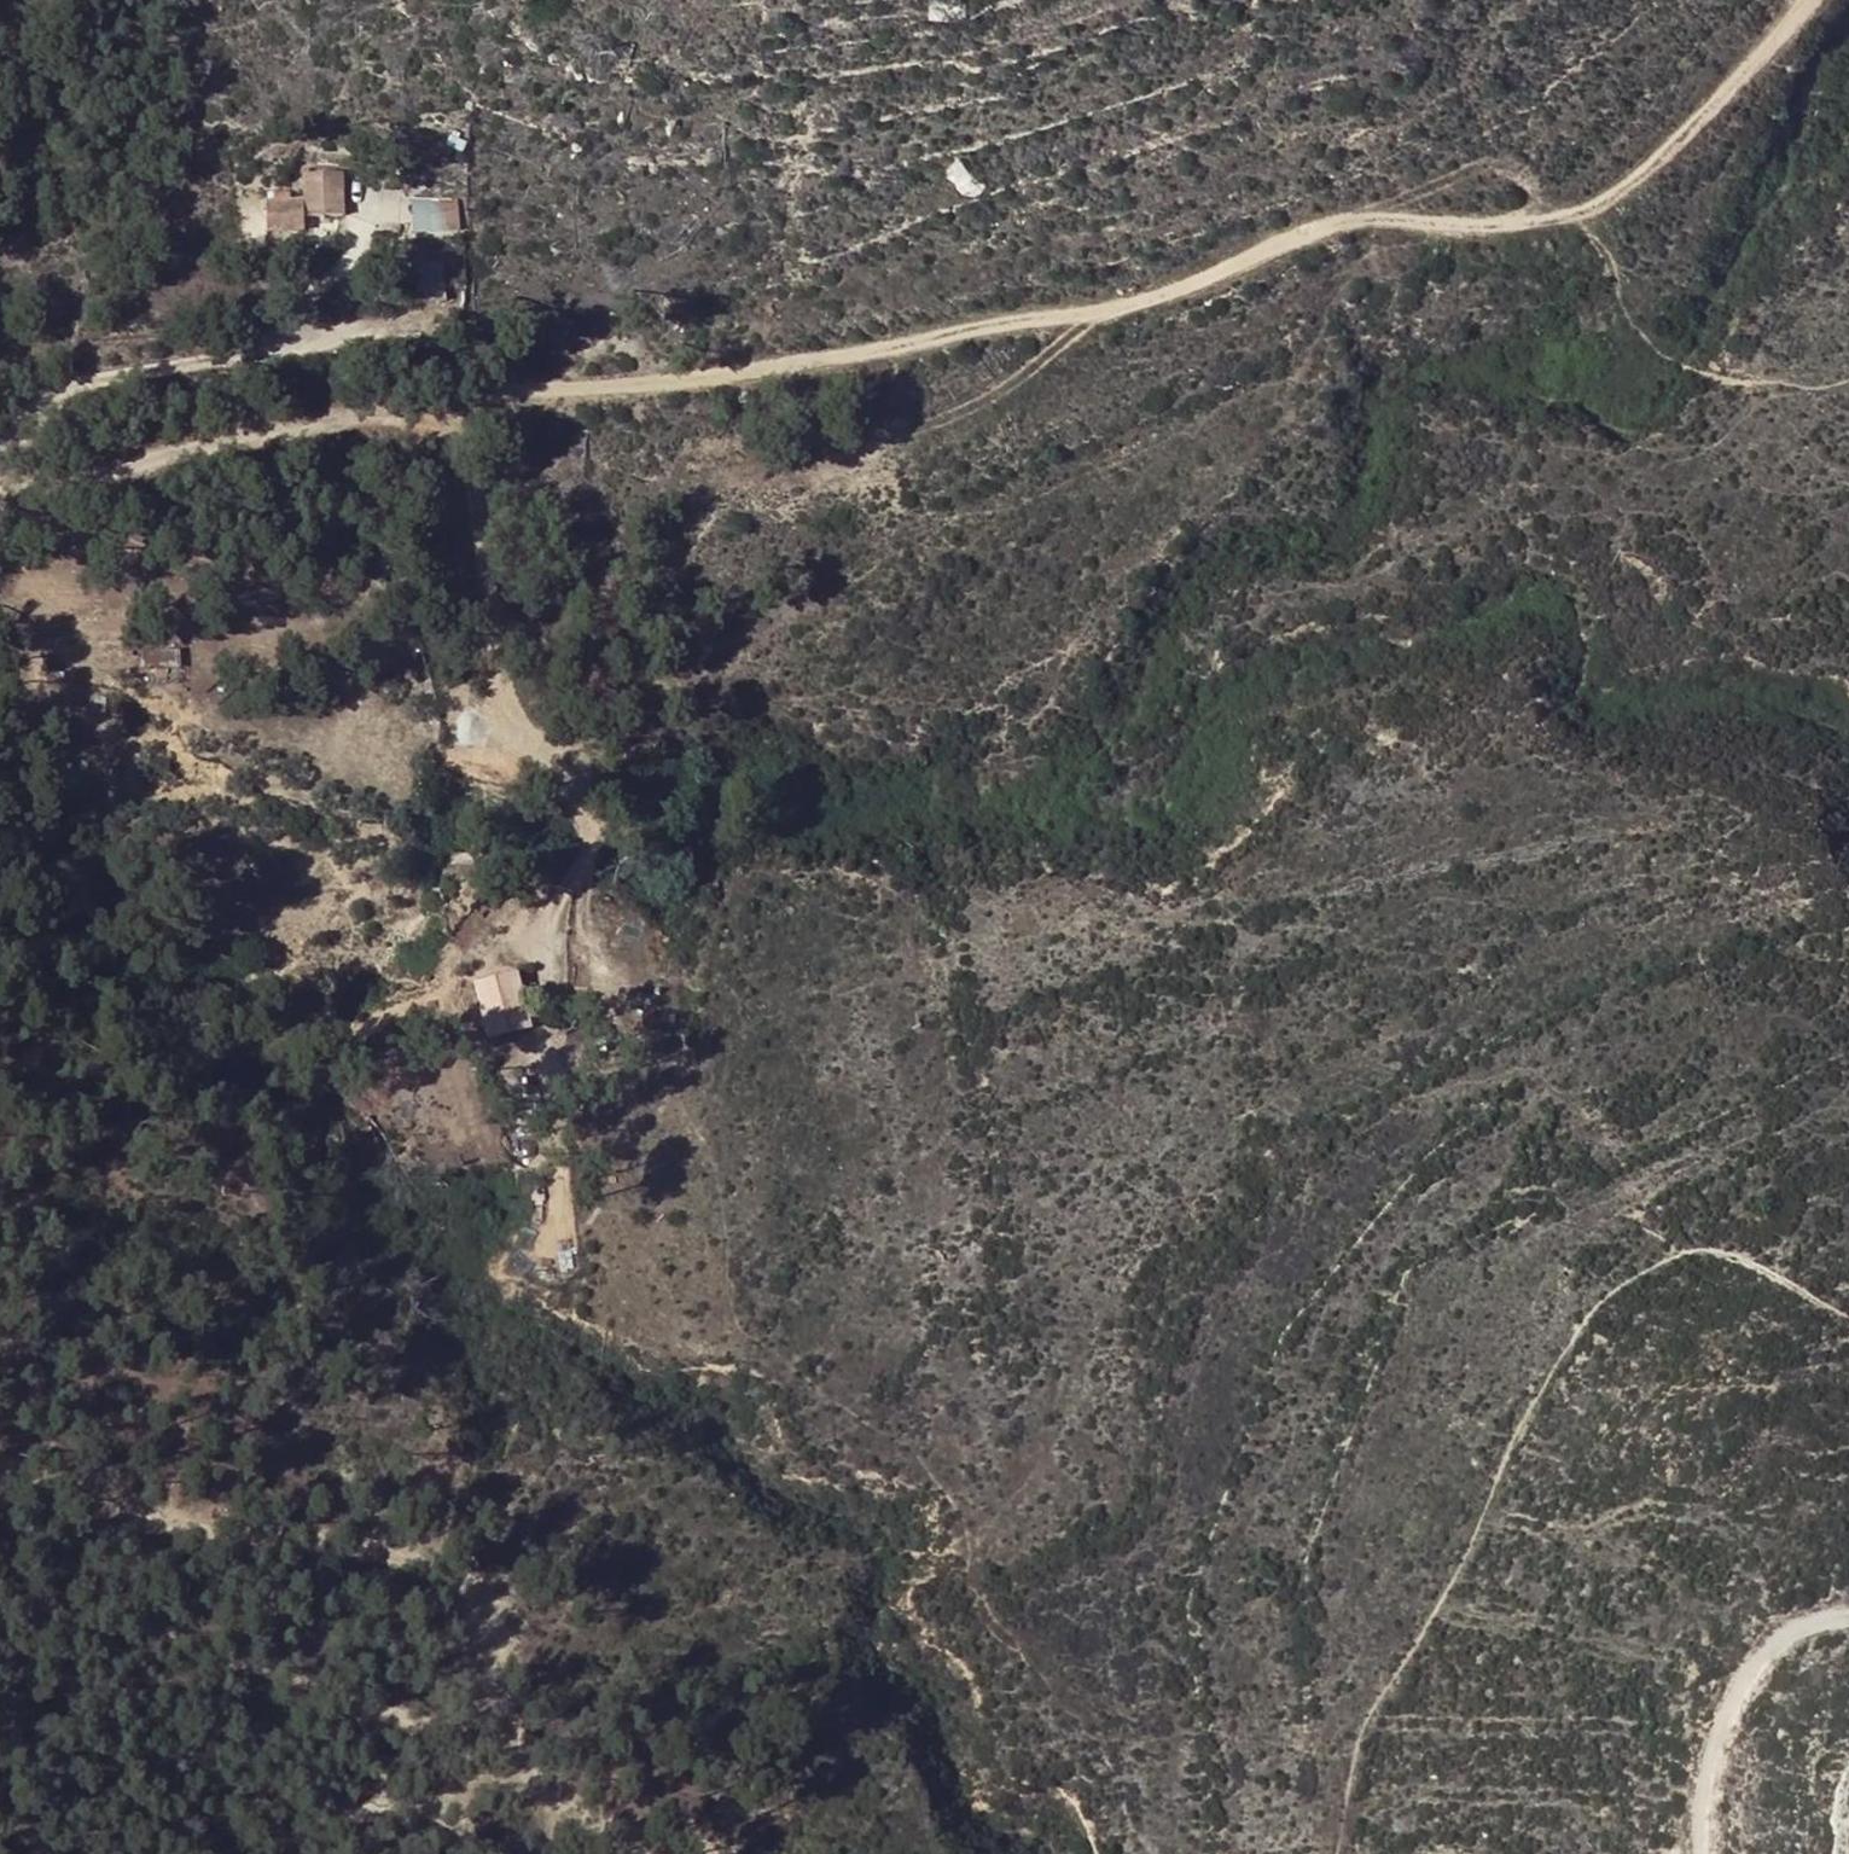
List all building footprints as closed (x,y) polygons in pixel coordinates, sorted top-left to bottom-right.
[(307,215),(344,214),(342,172),(306,173),(307,215)] [(417,199),(419,236),(463,234),(461,196),(417,199)] [(269,231),(305,230),(304,199),(268,201),(269,231)] [(541,1027),(525,969),(481,981),(497,1038),(541,1027)]
